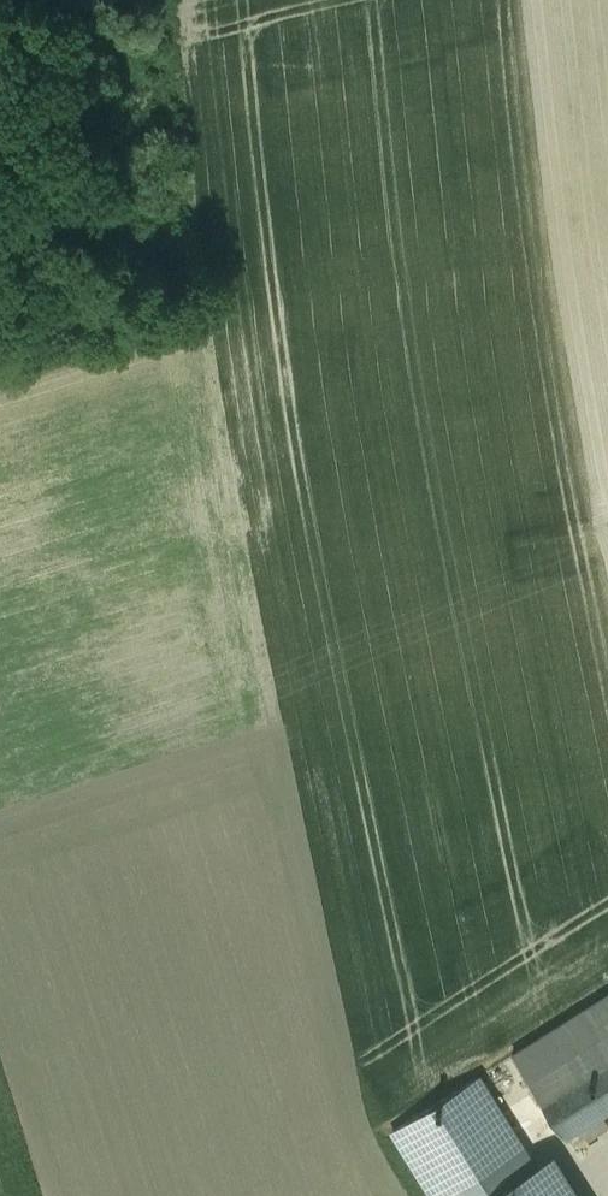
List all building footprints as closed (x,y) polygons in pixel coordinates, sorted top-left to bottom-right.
[(512,1054),(534,1089),(607,1042),(607,995),(512,1054)] [(534,1089),(564,1136),(607,1109),(607,1042),(534,1089)] [(393,1130),(434,1195),(489,1195),(535,1167),(478,1077),(393,1130)] [(553,1195),(582,1195),(555,1155),(535,1167),(553,1195)] [(489,1195),(553,1195),(535,1167),(489,1195)]
